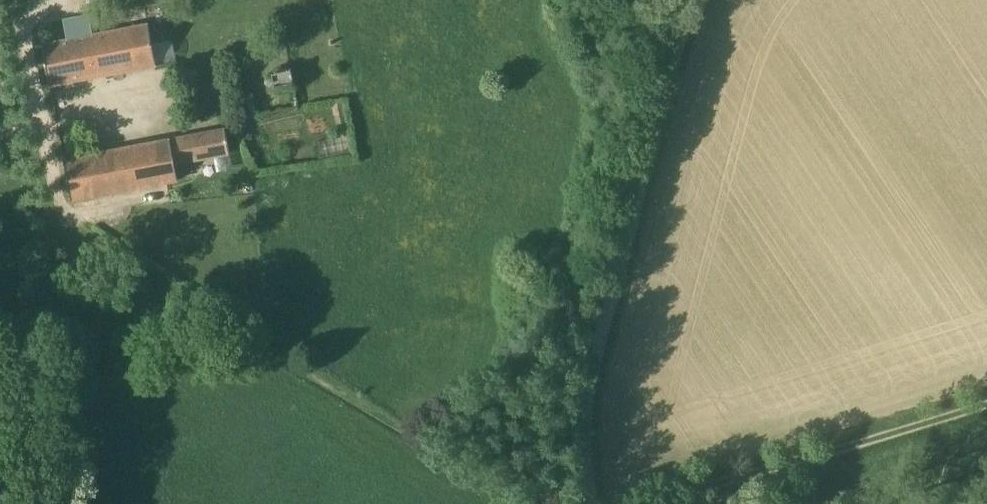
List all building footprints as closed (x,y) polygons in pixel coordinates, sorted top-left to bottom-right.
[(149,23),(93,34),(89,15),(63,19),(68,40),(42,45),(50,85),(157,65),(149,23)] [(291,70),(271,74),(274,88),(294,83),(291,70)] [(332,105),(333,106),(335,115),(344,113),(345,113),(343,103),(340,103),(332,105)] [(348,136),(344,113),(335,115),(334,115),(339,137),(348,136)] [(230,155),(226,130),(64,160),(72,201),(179,181),(177,171),(176,165),(230,155)]
